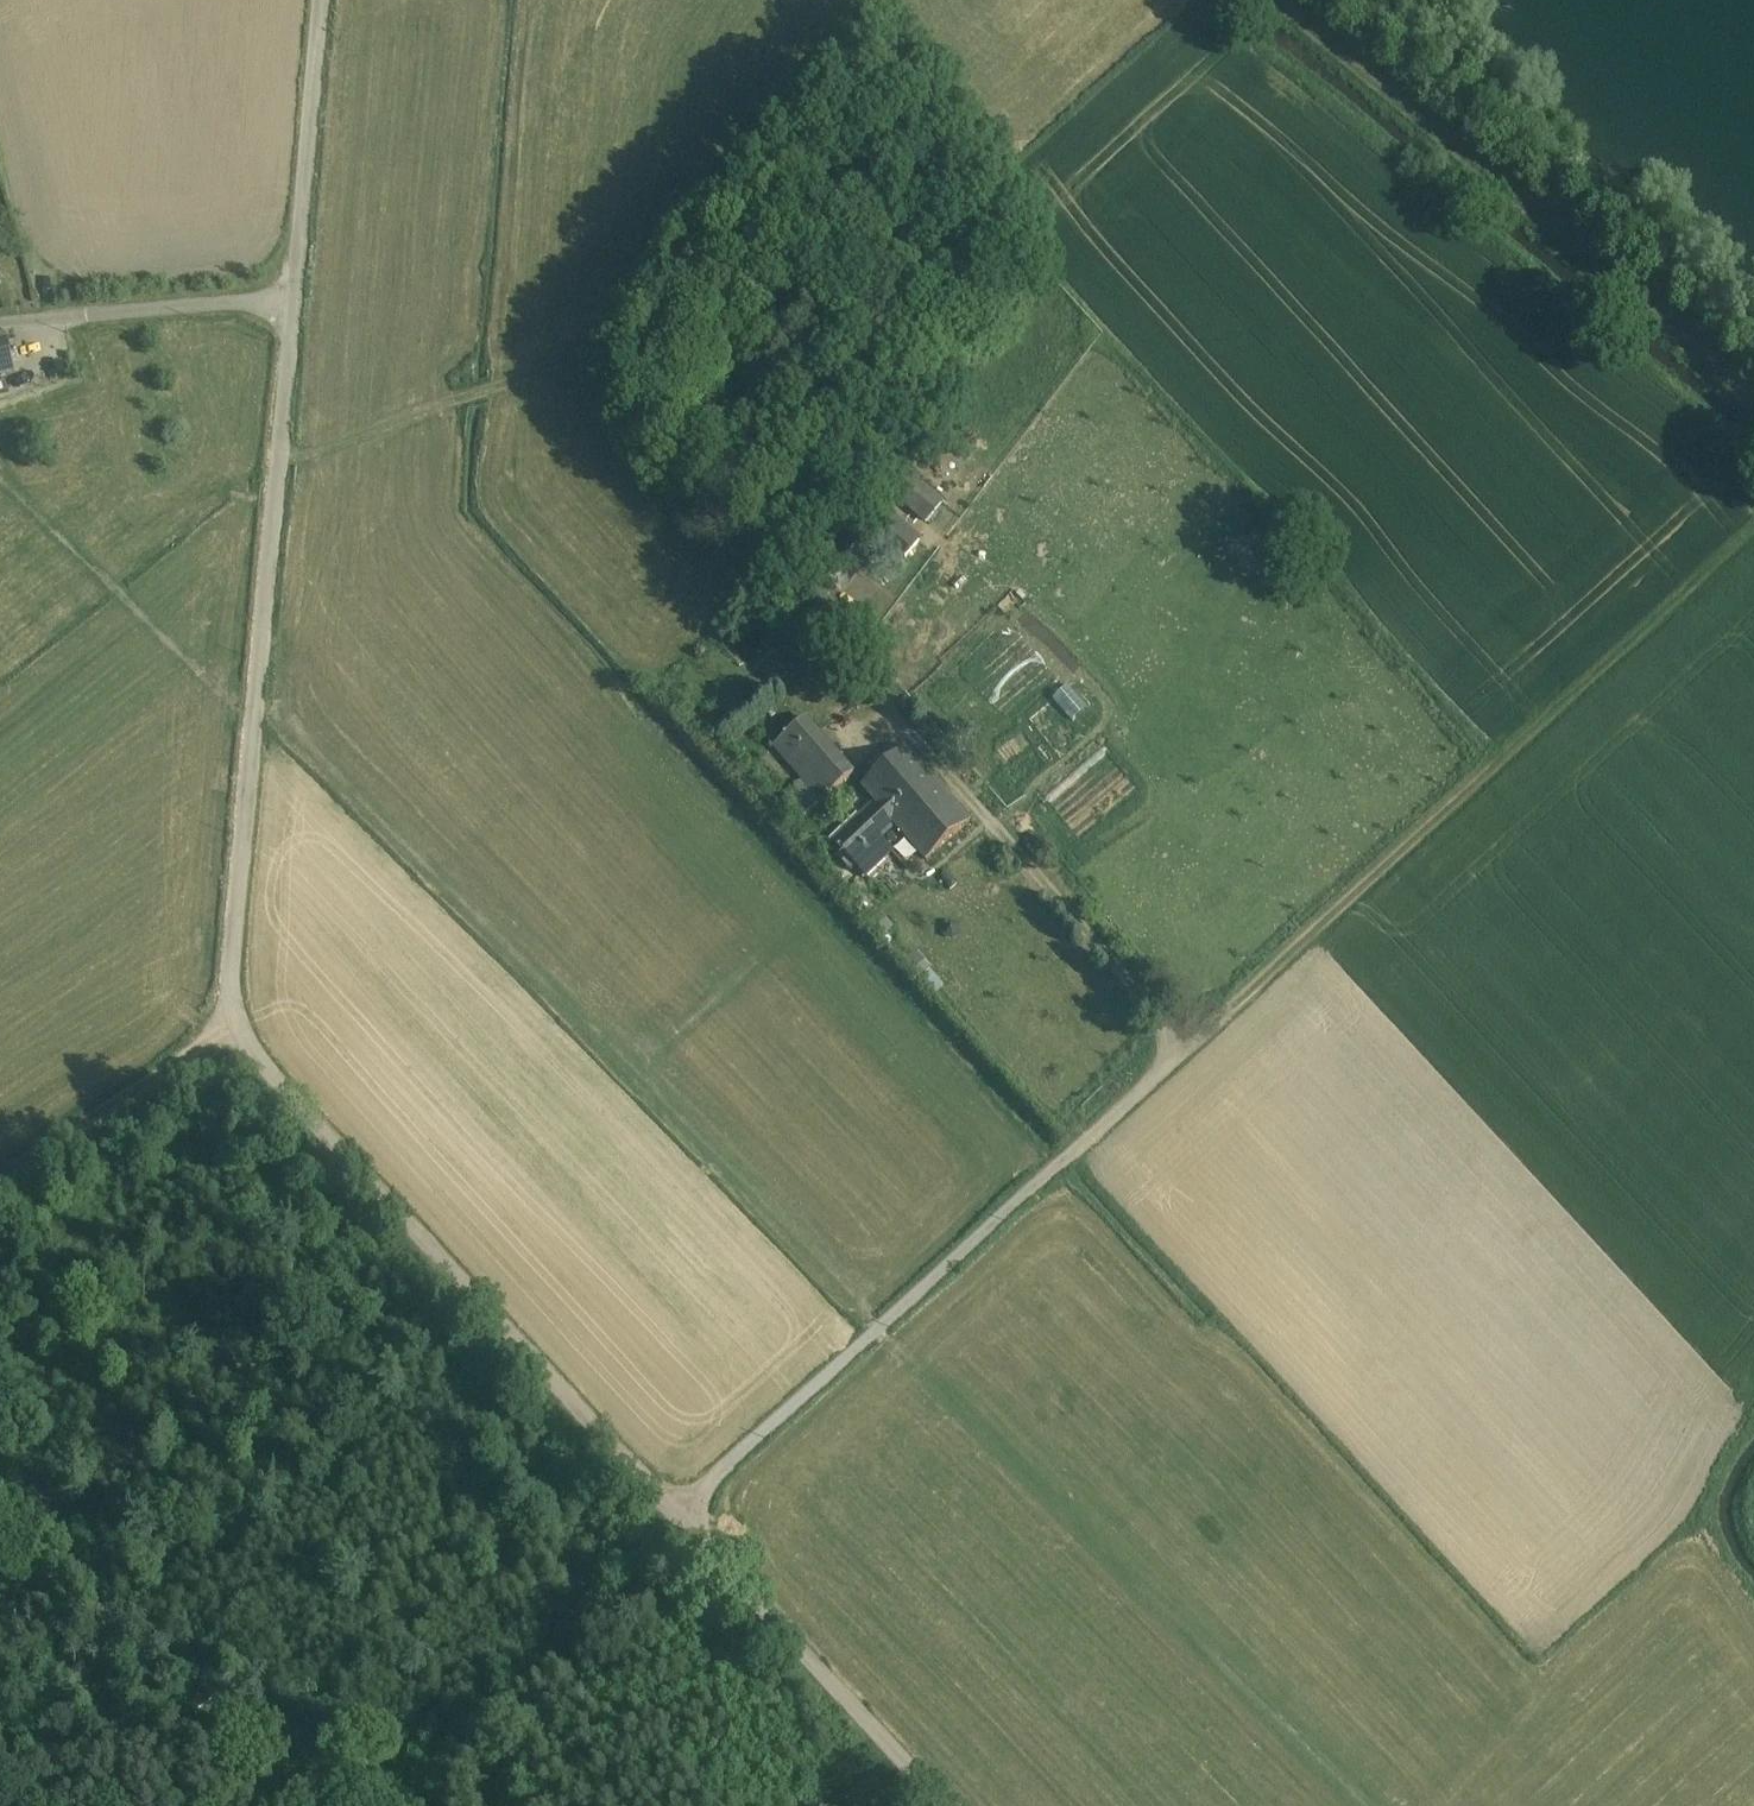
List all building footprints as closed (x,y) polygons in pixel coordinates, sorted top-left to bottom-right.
[(0,342),(0,375),(15,371),(8,340),(0,342)] [(942,504),(898,467),(882,485),(926,523),(942,504)] [(876,505),(858,527),(878,544),(901,564),(920,542),(876,505)] [(858,527),(817,574),(837,591),(878,544),(858,527)] [(850,622),(815,591),(800,607),(835,639),(850,622)] [(853,775),(806,721),(775,747),(822,801),(853,775)] [(908,752),(865,790),(877,804),(896,826),(926,860),(968,823),(908,752)] [(877,804),(835,844),(863,875),(879,860),(870,850),(896,826),(877,804)]
